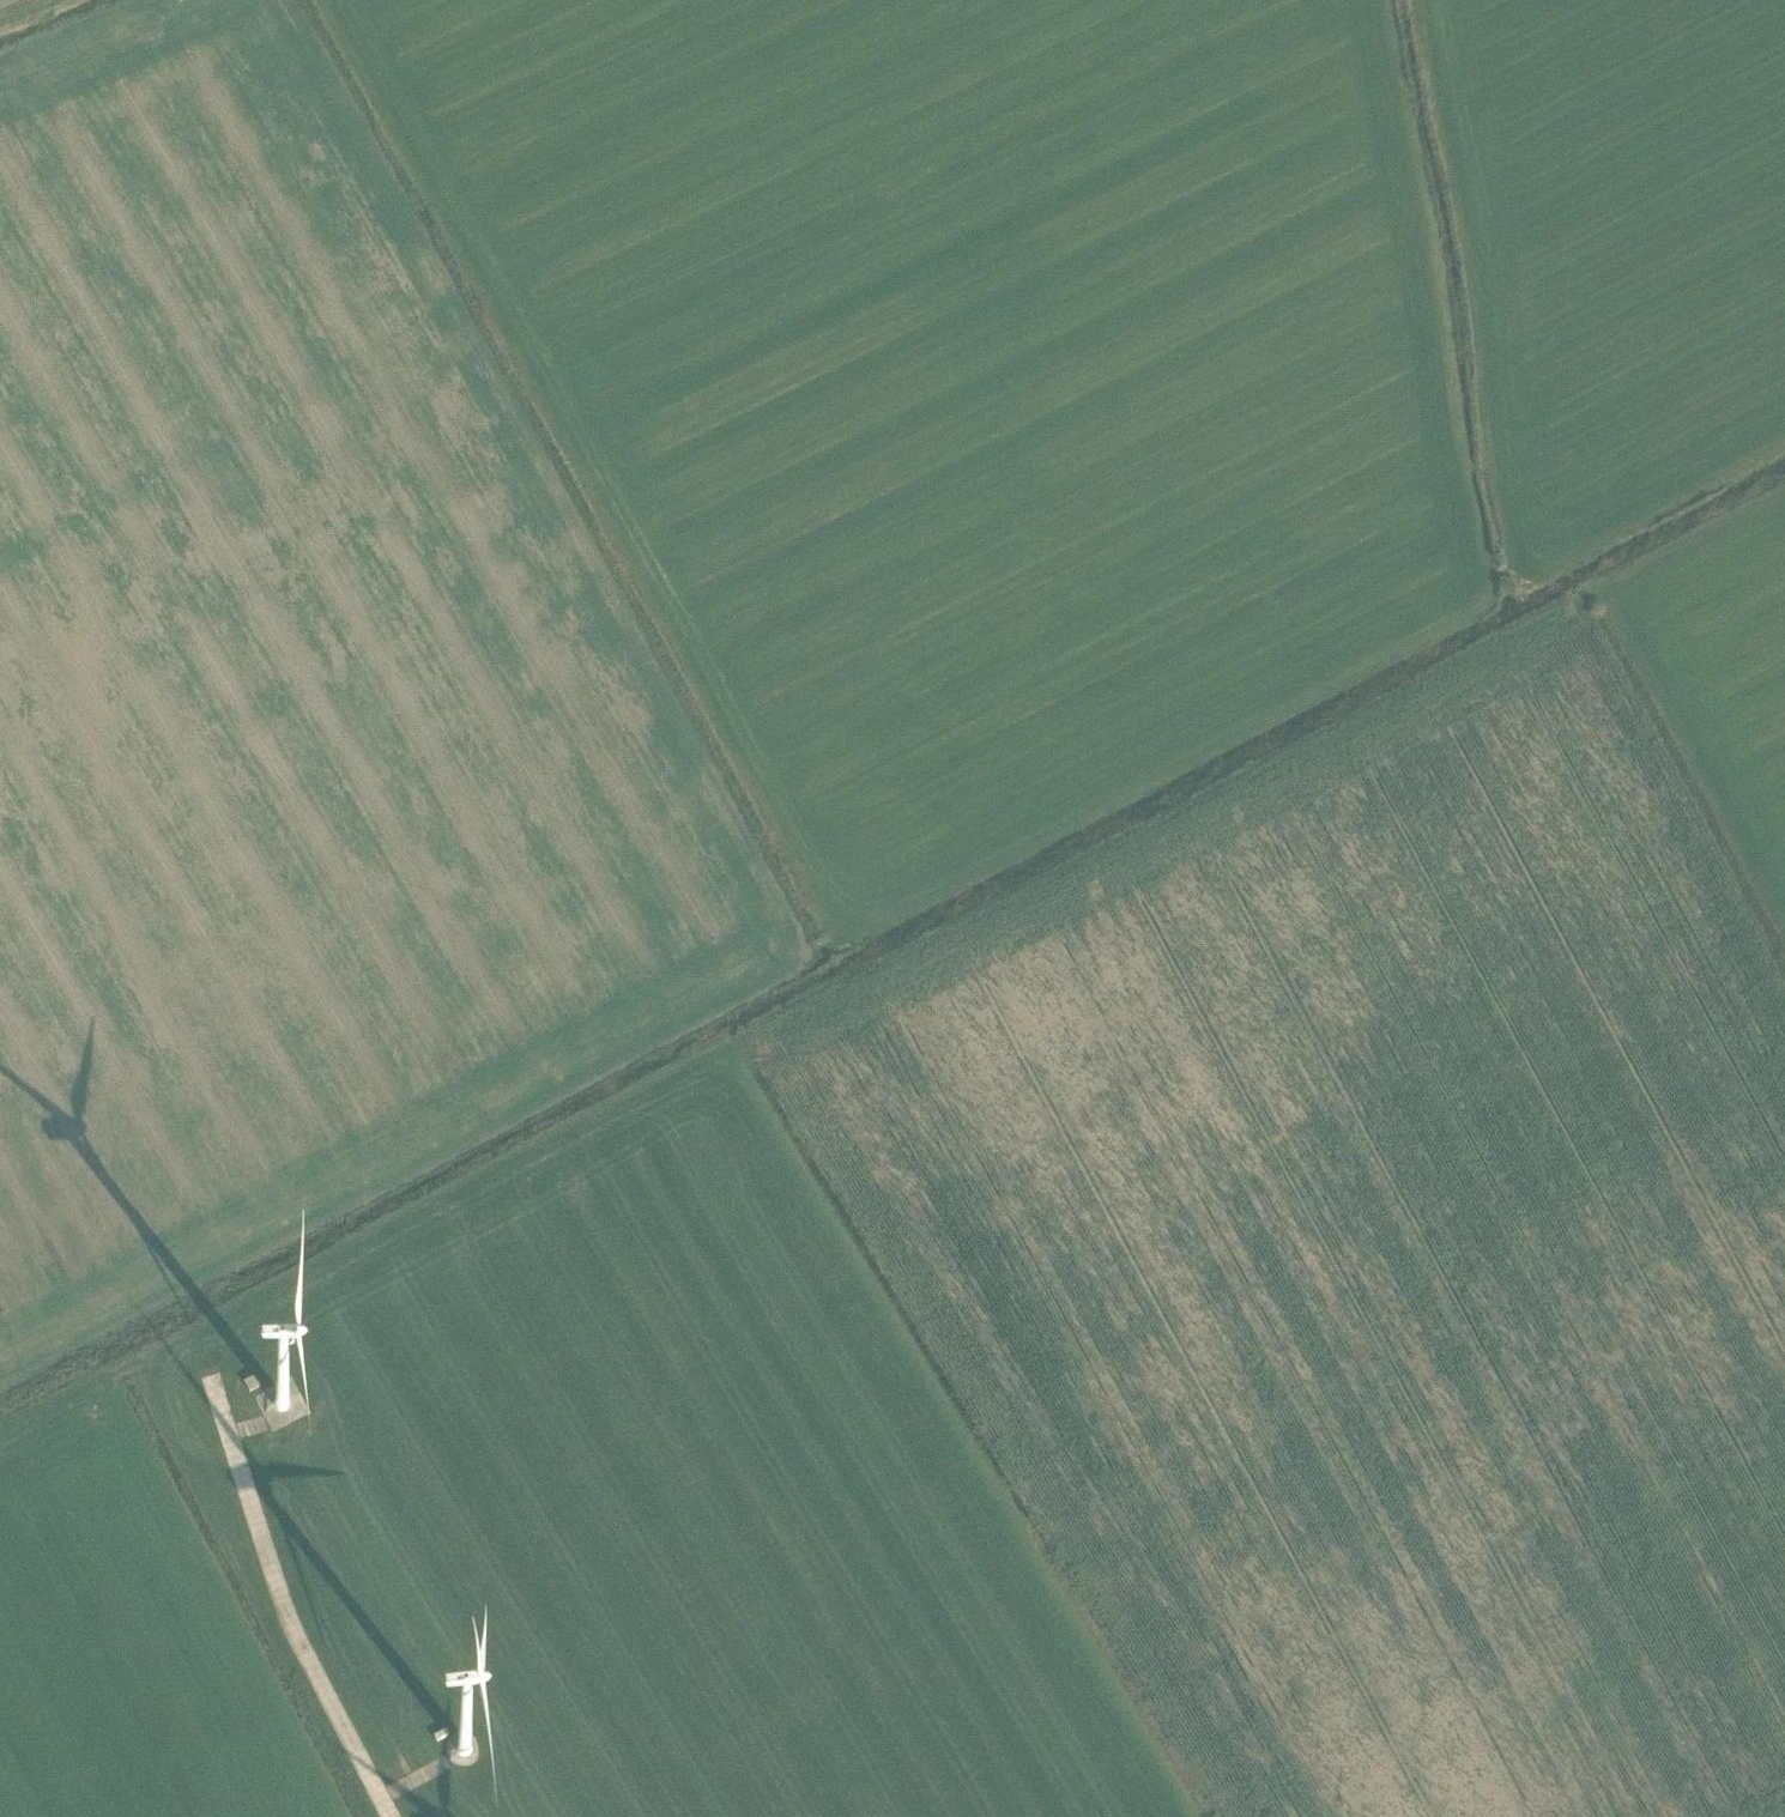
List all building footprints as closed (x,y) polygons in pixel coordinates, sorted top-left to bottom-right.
[(243,1383),(254,1409),(267,1404),(256,1377),(243,1383)] [(283,1397),(282,1397),(280,1397),(279,1397),(278,1398),(277,1398),(277,1399),(276,1400),(275,1401),(275,1402),(274,1403),(274,1404),(275,1405),(275,1407),(275,1408),(276,1409),(277,1410),(278,1410),(279,1411),(280,1411),(281,1411),(283,1411),(284,1411),(285,1411),(286,1410),(287,1409),(288,1408),(289,1406),(289,1405),(289,1404),(289,1403),(289,1402),(288,1401),(288,1400),(287,1399),(286,1398),(285,1398),(284,1397),(283,1397)] [(465,1742),(464,1742),(463,1742),(462,1742),(461,1743),(460,1743),(459,1744),(458,1745),(458,1746),(457,1747),(457,1748),(457,1749),(457,1750),(458,1752),(458,1753),(459,1754),(460,1754),(461,1755),(462,1756),(463,1756),(464,1756),(465,1756),(467,1756),(468,1755),(469,1755),(470,1754),(470,1753),(471,1752),(471,1751),(471,1750),(472,1748),(471,1747),(471,1745),(470,1744),(469,1744),(468,1743),(467,1742),(466,1742),(465,1742)]
